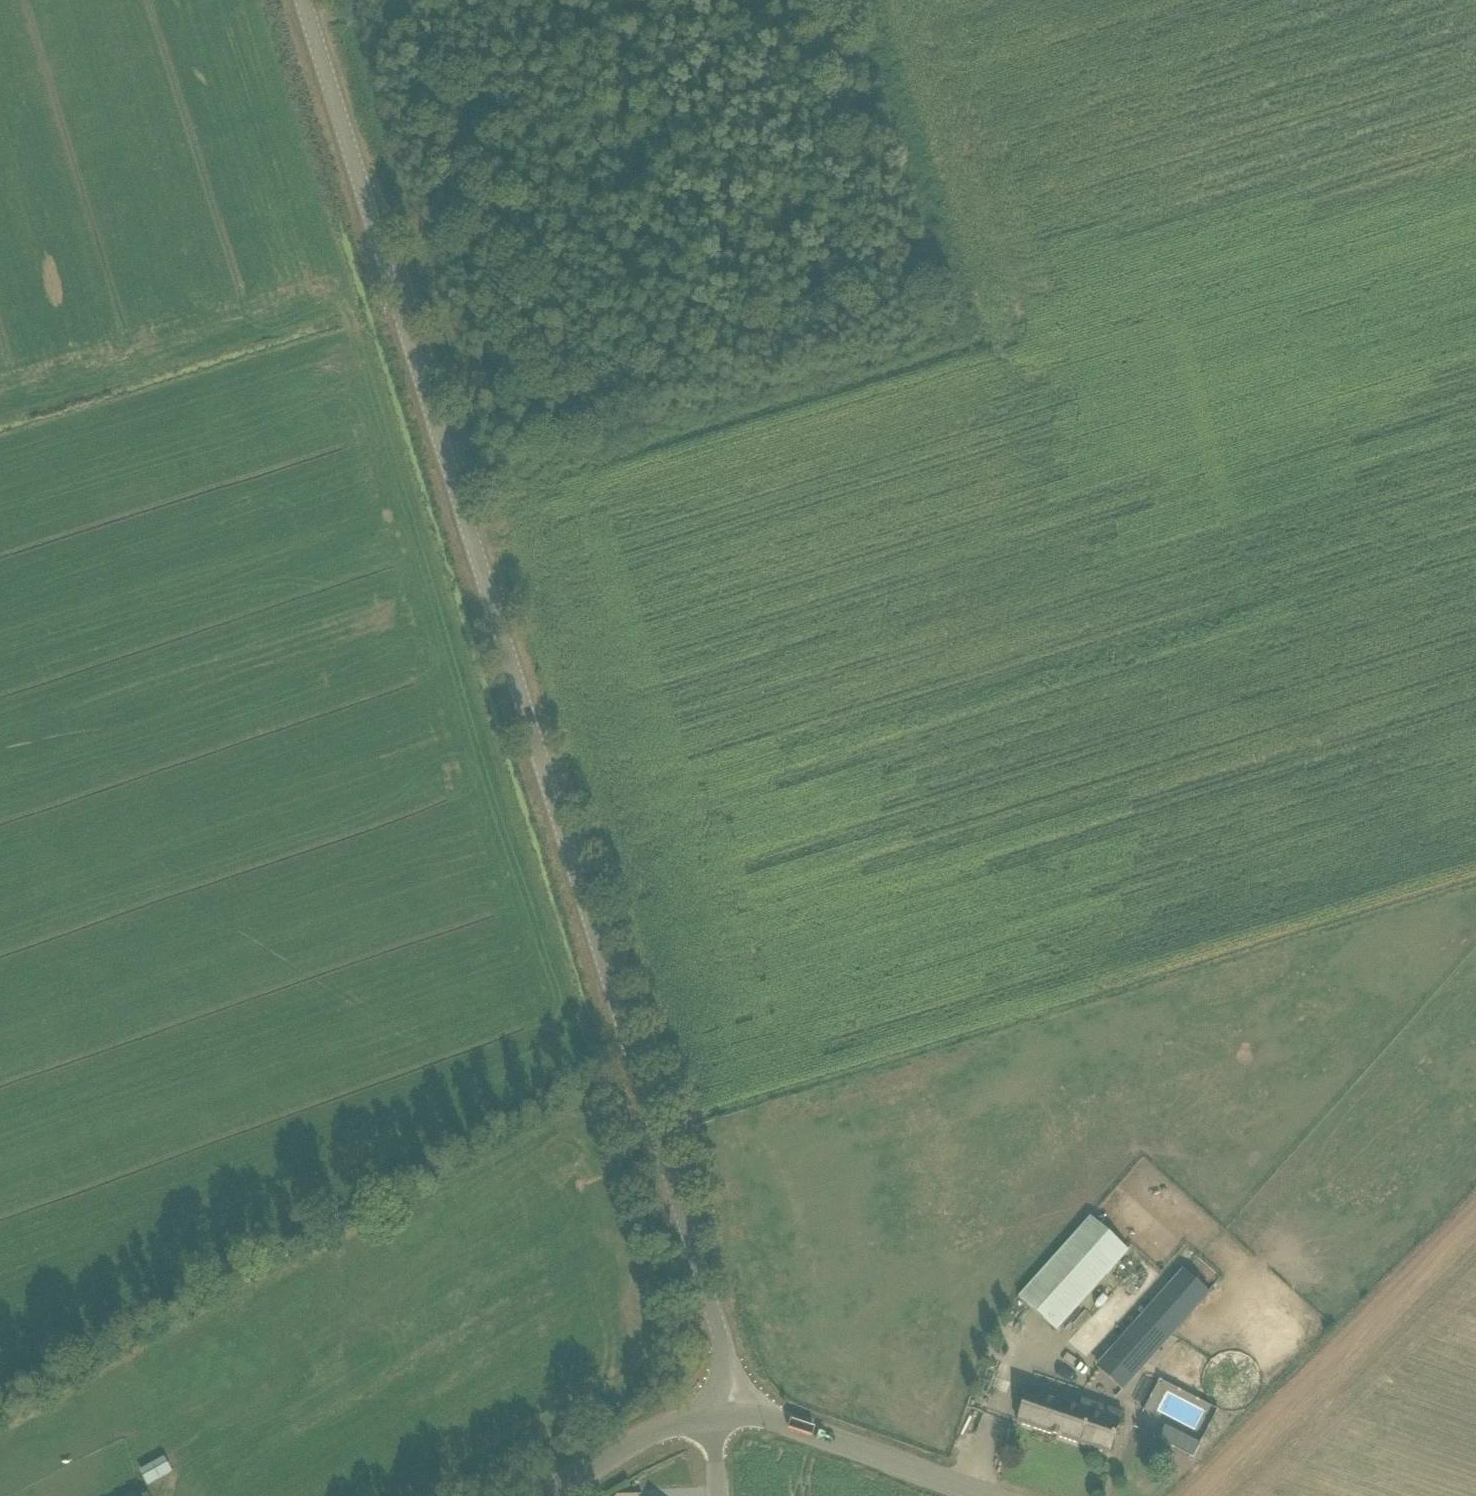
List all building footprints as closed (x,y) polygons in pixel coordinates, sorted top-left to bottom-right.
[(1090,1218),(1018,1298),(1057,1332),(1128,1252),(1090,1218)] [(1096,1369),(1121,1391),(1208,1295),(1183,1272),(1096,1369)] [(1084,1326),(1069,1342),(1086,1357),(1101,1342),(1084,1326)] [(1024,1405),(1017,1424),(1109,1455),(1120,1422),(1107,1418),(1110,1409),(1095,1403),(1093,1410),(1080,1406),(1029,1389),(1024,1405)] [(1199,1445),(1187,1438),(1180,1451),(1192,1457),(1199,1445)]
